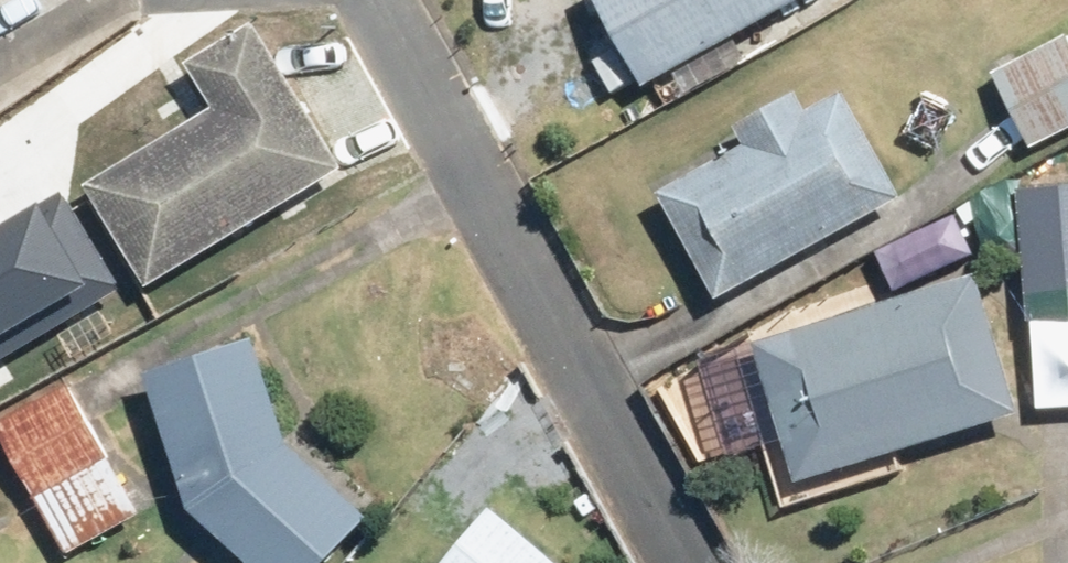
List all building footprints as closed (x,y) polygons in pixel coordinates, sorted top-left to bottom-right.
[(17,37),(88,4),(86,0),(0,0),(17,37)] [(634,85),(786,0),(586,0),(634,85)] [(86,183),(147,283),(337,168),(247,20),(179,61),(208,110),(86,183)] [(1044,147),(1067,132),(1067,59),(1055,38),(999,72),(1044,147)] [(661,197),(714,300),(899,203),(845,101),(661,197)] [(124,284),(64,182),(0,219),(0,357),(124,284)] [(1014,187),(1023,327),(1067,324),(1067,183),(1014,187)] [(748,343),(793,486),(1021,415),(976,272),(748,343)] [(146,376),(186,515),(251,562),(308,562),(358,496),(284,442),(256,345),(146,376)] [(1,422),(59,546),(141,508),(83,384),(1,422)] [(534,562),(540,556),(489,507),(433,562),(534,562)]
